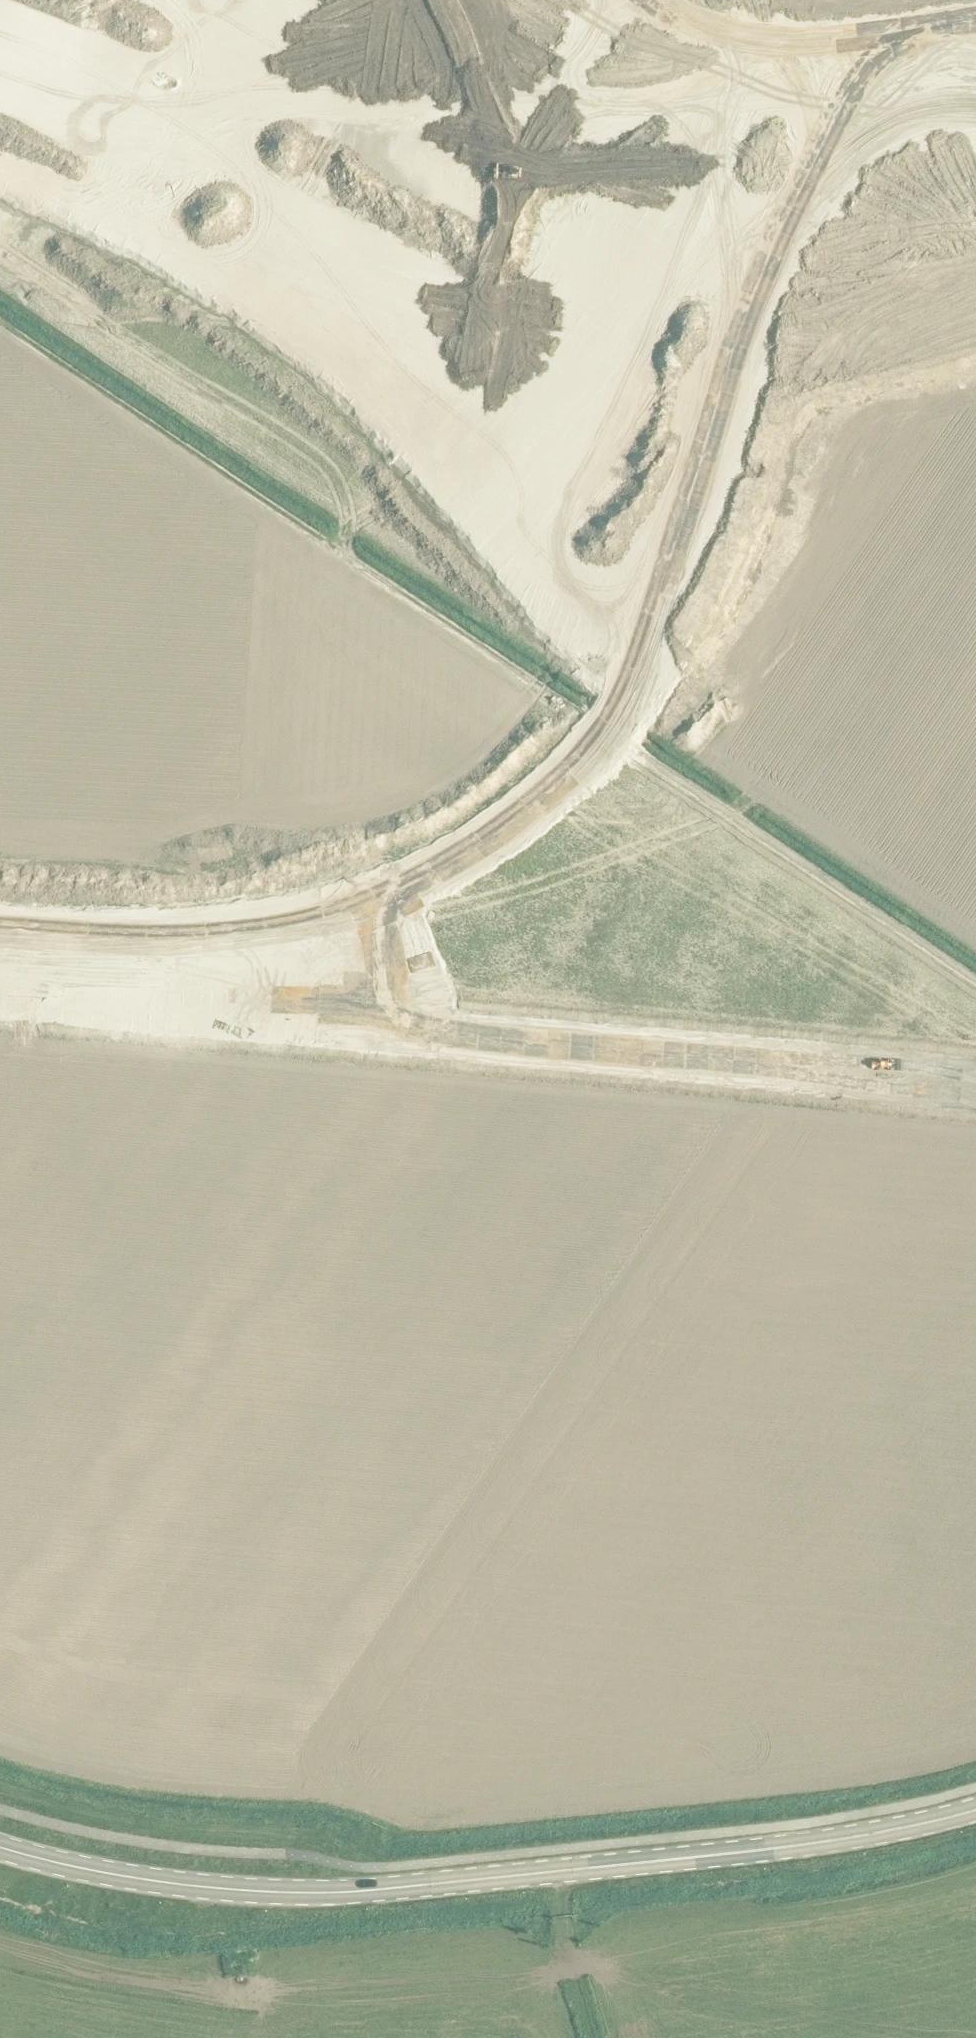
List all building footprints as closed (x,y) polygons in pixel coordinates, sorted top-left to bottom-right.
[(479,17),(511,4),(510,0),(472,0),(479,17)] [(511,4),(479,17),(487,37),(520,24),(511,4)] [(520,24),(487,37),(495,58),(528,45),(520,24)] [(528,45),(495,58),(503,78),(536,65),(528,45)] [(536,65),(503,78),(511,99),(544,86),(536,65)] [(544,86),(511,99),(520,120),(552,107),(544,86)] [(590,138),(590,146),(604,146),(604,138),(590,138)] [(537,208),(537,229),(572,229),(572,208),(537,208)] [(537,229),(537,249),(572,249),(572,229),(537,229)] [(537,249),(537,270),(572,270),(572,249),(537,249)] [(537,270),(537,290),(572,290),(572,270),(537,270)]
